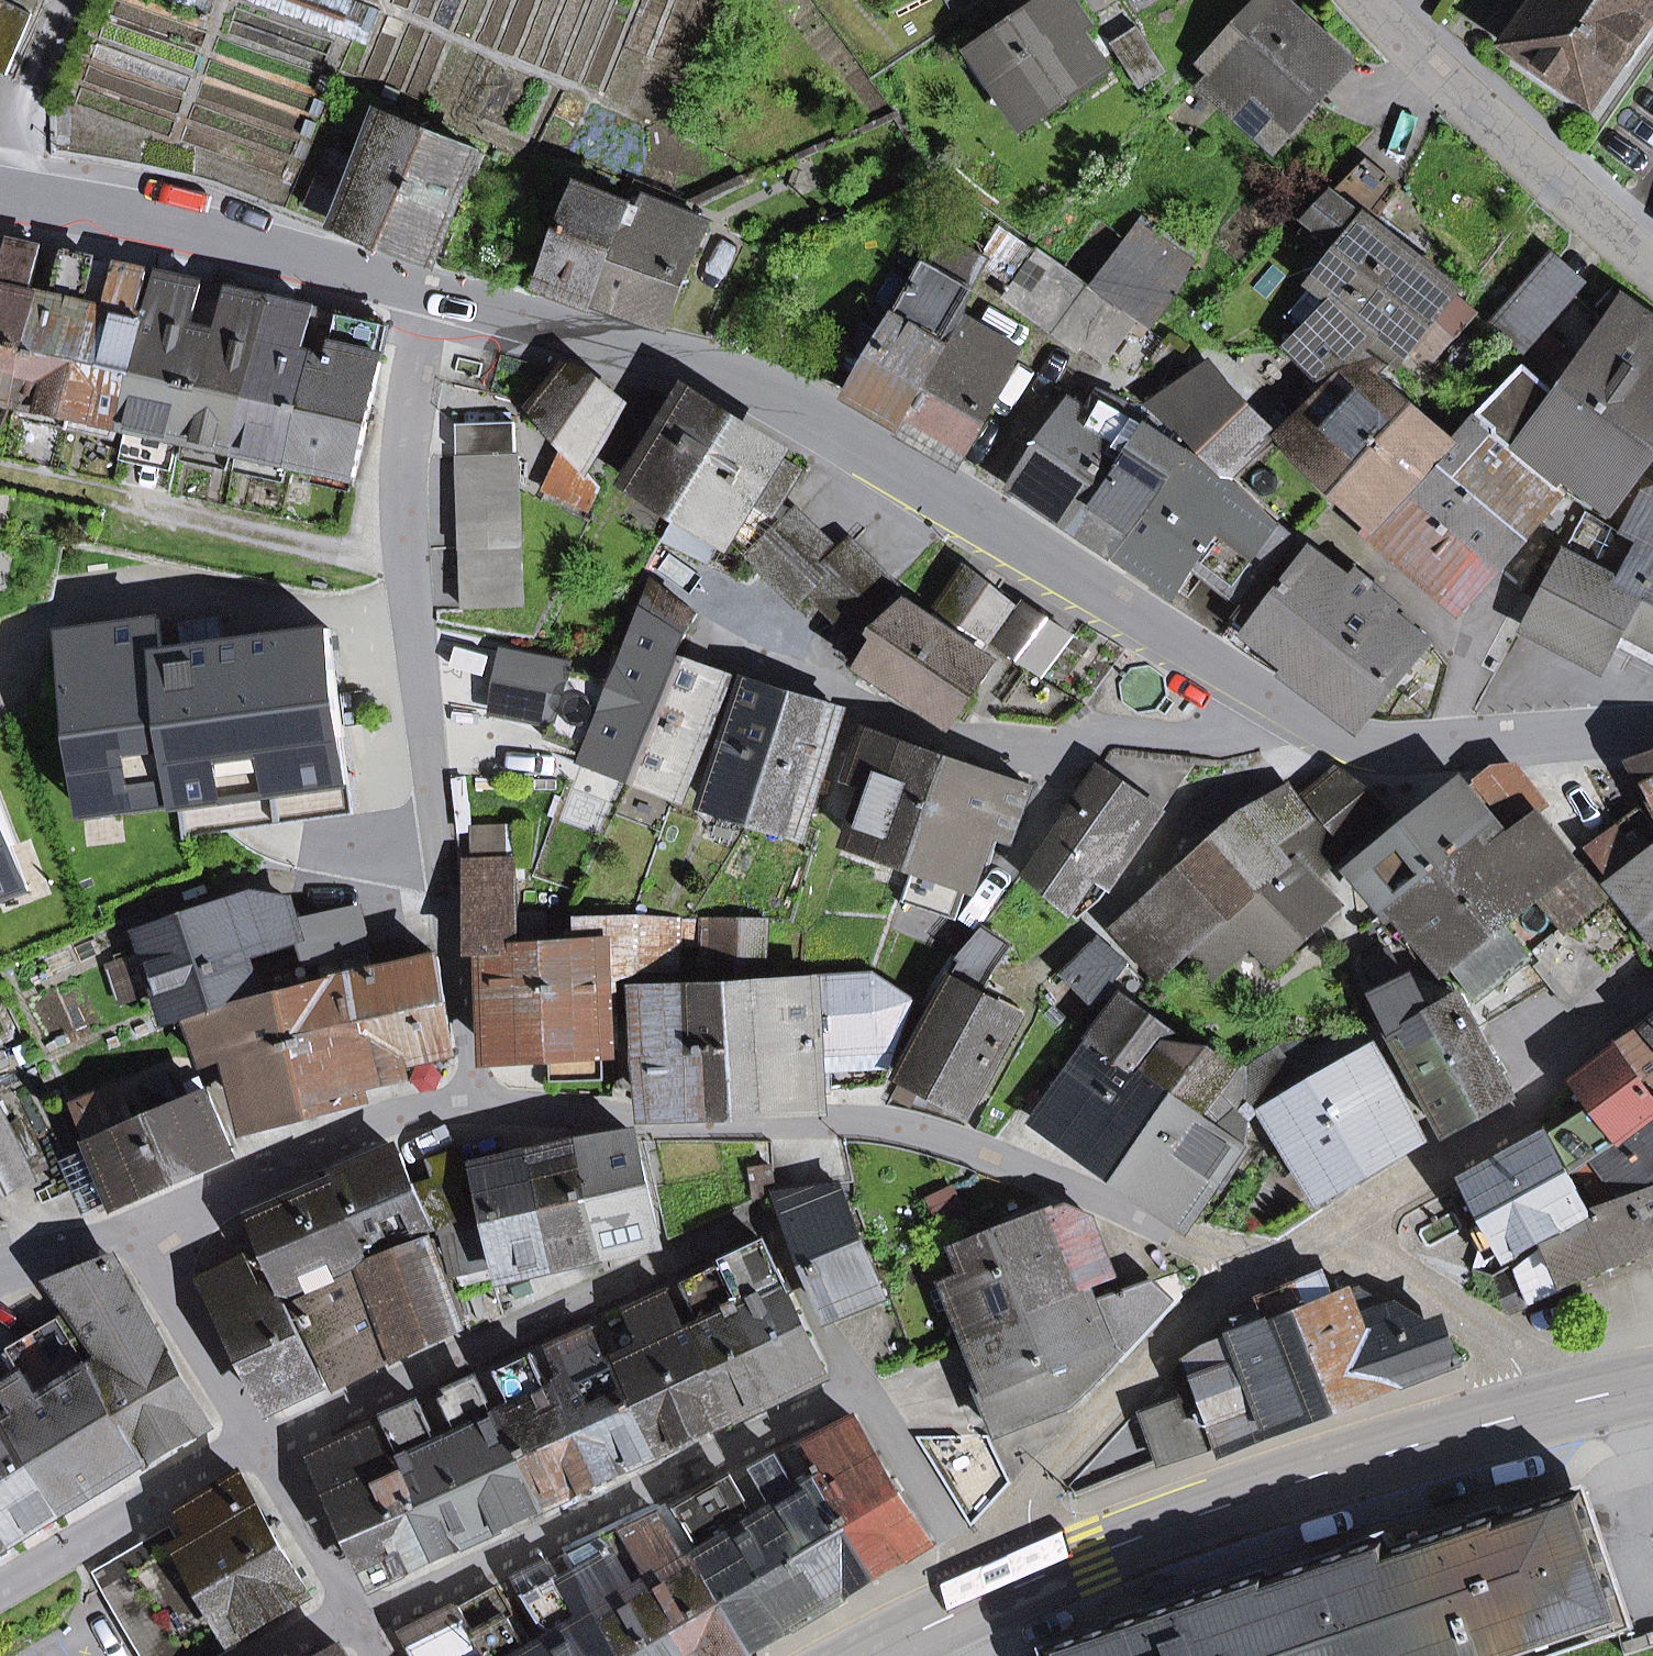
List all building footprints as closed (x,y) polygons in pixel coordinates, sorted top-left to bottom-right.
[(32,14),(3,0),(0,0),(0,72),(7,75),(32,14)] [(213,17),(219,0),(164,0),(213,17)] [(369,46),(382,10),(354,0),(241,0),(369,46)] [(1024,23),(969,61),(986,86),(1003,75),(1031,115),(1097,69),(1072,32),(1086,22),(1071,0),(1014,0),(1010,3),(1024,23)] [(1345,62),(1277,0),(1268,0),(1211,62),(1223,73),(1212,85),(1243,113),(1254,101),(1284,129),(1345,62)] [(1509,43),(1592,101),(1652,13),(1652,0),(1536,0),(1509,43)] [(1136,27),(1110,43),(1139,88),(1165,71),(1136,27)] [(308,208),(430,257),(473,151),(387,115),(367,164),(333,152),(308,208)] [(1306,223),(1343,247),(1335,258),(1363,280),(1377,284),(1424,322),(1427,319),(1450,338),(1473,310),(1372,223),(1398,190),(1365,163),(1306,223)] [(637,224),(642,211),(579,187),(545,280),(592,297),(620,217),(637,224)] [(706,224),(646,200),(642,211),(637,224),(620,217),(592,297),(665,326),(706,224)] [(1094,289),(1138,320),(1149,330),(1192,263),(1138,225),(1094,289)] [(14,404),(17,404),(41,296),(29,293),(39,249),(10,243),(3,274),(0,273),(0,401),(14,404)] [(1084,345),(1107,362),(1138,320),(1094,289),(1039,249),(1005,296),(1080,350),(1084,345)] [(53,299),(41,296),(17,404),(71,416),(96,308),(83,305),(94,261),(64,255),(53,299)] [(1404,346),(1427,365),(1450,338),(1427,319),(1424,322),(1377,284),(1363,280),(1335,258),(1317,280),(1340,299),(1309,328),(1290,346),(1328,384),(1366,350),(1370,346),(1392,360),(1404,346)] [(1544,265),(1495,324),(1527,353),(1578,295),(1544,265)] [(96,308),(71,416),(125,427),(160,275),(118,267),(107,311),(96,308)] [(948,346),(946,345),(963,316),(971,291),(925,267),(917,282),(915,281),(852,394),(897,420),(902,423),(948,346)] [(179,439),(181,440),(216,288),(160,275),(125,427),(128,428),(179,439)] [(1309,328),(1340,299),(1317,280),(1291,312),(1309,328)] [(271,301),(216,288),(181,440),(185,440),(235,451),(237,452),(271,301)] [(1627,300),(1566,385),(1651,446),(1652,443),(1652,319),(1627,300)] [(327,313),(271,301),(237,452),(238,452),(291,463),(293,464),(327,313)] [(389,327),(327,313),(293,464),(355,478),(389,327)] [(1018,350),(963,316),(946,345),(948,346),(902,423),(955,455),(1018,350)] [(1303,454),(1339,487),(1415,406),(1381,372),(1388,364),(1366,350),(1328,384),(1293,419),(1316,441),(1303,454)] [(1559,486),(1520,453),(1559,395),(1525,364),(1454,443),(1494,478),(1483,491),(1522,525),(1559,486)] [(1177,428),(1180,425),(1222,385),(1204,366),(1149,405),(1177,428)] [(532,412),(565,450),(584,471),(622,408),(589,377),(565,371),(532,412)] [(1180,425),(1194,439),(1237,399),(1222,385),(1180,425)] [(1596,488),(1612,500),(1651,446),(1566,385),(1565,392),(1559,395),(1520,453),(1559,486),(1560,484),(1572,471),(1596,488)] [(647,458),(633,481),(678,510),(732,424),(688,396),(685,402),(651,393),(620,441),(647,458)] [(1101,393),(1088,412),(1080,426),(1106,447),(1061,508),(1118,550),(1150,505),(1153,507),(1173,480),(1156,468),(1175,445),(1122,409),(1126,403),(1101,393)] [(1270,434),(1237,399),(1194,439),(1228,474),(1270,434)] [(1183,436),(1146,404),(1128,400),(1126,403),(1122,409),(1175,445),(1183,436)] [(3,428),(14,404),(0,401),(0,427),(3,428)] [(1071,402),(1022,483),(1061,508),(1106,447),(1080,426),(1088,412),(1071,402)] [(1339,487),(1375,520),(1404,488),(1440,449),(1432,440),(1440,431),(1415,406),(1339,487)] [(457,425),(457,455),(516,452),(514,423),(457,425)] [(777,455),(778,452),(732,424),(678,510),(663,539),(711,561),(724,539),(754,559),(792,519),(776,509),(800,470),(777,455)] [(121,460),(172,471),(179,439),(128,428),(121,460)] [(1440,449),(1404,488),(1490,561),(1522,525),(1483,491),(1494,478),(1454,443),(1440,431),(1432,440),(1440,449)] [(181,461),(230,472),(235,451),(185,440),(181,461)] [(606,464),(633,481),(647,458),(620,441),(606,464)] [(1296,541),(1228,481),(1175,445),(1156,468),(1173,480),(1153,507),(1150,505),(1118,550),(1178,591),(1193,570),(1212,585),(1219,576),(1229,572),(1252,590),(1239,607),(1242,609),(1244,610),(1273,579),(1271,577),(1296,541)] [(589,508),(598,487),(584,471),(565,450),(547,488),(589,508)] [(236,473),(285,483),(291,463),(238,452),(236,473)] [(524,606),(518,455),(458,457),(464,608),(524,606)] [(1585,503),(1596,488),(1572,471),(1560,484),(1585,503)] [(1459,597),(1490,561),(1404,488),(1375,520),(1390,537),(1379,549),(1398,567),(1410,555),(1459,597)] [(1652,547),(1652,490),(1644,493),(1624,531),(1652,547)] [(792,519),(754,559),(775,580),(818,536),(796,515),(792,519)] [(775,580),(797,600),(808,588),(839,556),(818,536),(775,580)] [(1626,625),(1652,640),(1652,549),(1640,542),(1618,584),(1564,555),(1527,623),(1605,664),(1615,646),(1626,625)] [(808,588),(828,607),(869,563),(850,544),(839,556),(808,588)] [(1247,631),(1283,658),(1351,577),(1311,547),(1281,586),(1273,579),(1244,610),(1242,609),(1235,617),(1249,627),(1247,631)] [(893,586),(869,563),(828,607),(850,629),(893,586)] [(1358,569),(1351,577),(1283,658),(1328,692),(1382,625),(1366,616),(1379,595),(1383,589),(1358,569)] [(1012,606),(966,571),(935,622),(980,652),(1012,606)] [(1239,607),(1252,590),(1229,572),(1219,576),(1212,585),(1239,607)] [(697,614),(656,583),(645,610),(685,636),(697,614)] [(1382,625),(1328,692),(1361,718),(1425,637),(1396,613),(1398,610),(1379,595),(1366,616),(1382,625)] [(130,607),(143,674),(198,664),(185,597),(130,607)] [(953,720),(994,661),(980,652),(935,622),(905,598),(870,632),(871,645),(861,670),(936,715),(953,720)] [(1023,604),(995,642),(1045,675),(1073,637),(1023,604)] [(645,610),(591,756),(636,774),(680,658),(673,655),(685,636),(645,610)] [(1652,667),(1652,640),(1626,625),(1615,646),(1652,667)] [(680,791),(726,677),(680,658),(636,774),(680,791)] [(379,764),(361,666),(198,696),(216,794),(379,764)] [(736,700),(706,801),(754,816),(792,695),(747,682),(740,701),(736,700)] [(802,830),(839,710),(792,695),(754,816),(802,830)] [(875,787),(855,843),(912,863),(950,759),(865,729),(848,778),(875,787)] [(1195,764),(1109,754),(1100,768),(1162,811),(1195,764)] [(1016,835),(1033,787),(950,759),(912,863),(916,865),(969,884),(990,826),(1016,835)] [(1637,766),(1652,796),(1652,761),(1637,766)] [(79,858),(78,853),(115,842),(92,766),(0,793),(0,881),(79,858)] [(1092,872),(1111,885),(1162,811),(1100,768),(1027,871),(1067,908),(1092,872)] [(1498,827),(1528,805),(1537,798),(1514,768),(1491,770),(1465,789),(1498,827)] [(1339,769),(1305,796),(1326,825),(1370,790),(1339,769)] [(1292,788),(1249,818),(1275,848),(1312,818),(1292,788)] [(1394,907),(1393,902),(1498,827),(1465,789),(1359,872),(1390,910),(1394,907)] [(1346,848),(1389,812),(1370,790),(1326,825),(1346,848)] [(1529,958),(1502,923),(1540,896),(1577,865),(1535,814),(1544,807),(1537,798),(1528,805),(1498,827),(1393,902),(1394,907),(1443,970),(1448,966),(1475,1000),(1529,958)] [(1309,880),(1341,852),(1312,818),(1275,848),(1291,868),(1261,896),(1229,921),(1191,951),(1212,975),(1256,938),(1276,960),(1333,907),(1309,880)] [(1261,896),(1291,868),(1275,848),(1249,818),(1218,845),(1261,896)] [(1652,932),(1652,849),(1652,848),(1644,856),(1617,826),(1588,848),(1652,932)] [(1187,871),(1229,921),(1261,896),(1218,845),(1187,871)] [(495,990),(496,1053),(551,1052),(547,950),(521,951),(517,861),(474,863),(478,955),(481,954),(482,991),(495,990)] [(904,902),(956,920),(969,884),(916,865),(904,902)] [(1562,925),(1565,927),(1574,920),(1602,896),(1577,865),(1540,896),(1562,925)] [(1118,931),(1158,976),(1191,951),(1229,921),(1187,871),(1118,931)] [(247,965),(275,956),(274,946),(253,894),(146,931),(165,994),(216,978),(217,981),(248,970),(247,965)] [(297,926),(291,903),(253,894),(274,946),(301,937),(297,926)] [(1635,944),(1605,908),(1581,928),(1611,964),(1635,944)] [(358,912),(297,926),(301,937),(308,959),(322,956),(325,968),(329,983),(372,973),(362,928),(358,912)] [(677,919),(545,913),(547,950),(551,1052),(606,1049),(604,994),(617,993),(615,962),(677,962),(677,943),(677,919)] [(677,919),(677,943),(705,944),(705,920),(677,919)] [(705,944),(705,961),(740,962),(740,920),(705,920),(705,944)] [(765,961),(762,920),(740,920),(740,962),(740,984),(760,984),(760,979),(765,961)] [(1533,966),(1563,1004),(1611,964),(1581,928),(1574,920),(1565,927),(1562,925),(1531,950),(1540,961),(1533,966)] [(963,962),(903,1075),(972,1112),(1021,1018),(981,998),(1011,948),(983,929),(959,958),(963,962)] [(1067,975),(1097,1005),(1129,963),(1103,939),(1067,975)] [(1381,992),(1405,981),(1389,950),(1366,961),(1381,992)] [(407,1077),(403,1060),(455,1049),(438,958),(372,973),(329,983),(284,993),(310,1099),(407,1077)] [(217,981),(216,978),(165,994),(173,1022),(192,1016),(256,994),(248,970),(217,981)] [(913,1000),(874,975),(760,979),(760,984),(766,1100),(824,1099),(823,1083),(885,1080),(913,1000)] [(1444,1132),(1510,1094),(1462,997),(1414,977),(1405,981),(1381,992),(1374,996),(1444,1132)] [(653,1089),(654,1107),(734,1102),(766,1100),(760,984),(740,984),(637,985),(637,1009),(648,1008),(650,1043),(653,1089)] [(237,1051),(252,1113),(310,1099),(284,993),(258,1000),(256,994),(192,1016),(205,1062),(237,1051)] [(1097,1042),(1046,1118),(1096,1153),(1145,1082),(1141,1078),(1153,1067),(1166,1050),(1173,1040),(1127,1005),(1097,1042)] [(1649,1027),(1620,1046),(1618,1043),(1616,1044),(1652,1095),(1652,1032),(1649,1027)] [(1278,1049),(1294,1070),(1312,1058),(1306,1040),(1277,1047),(1278,1049)] [(1574,1173),(1578,1171),(1602,1159),(1652,1121),(1652,1095),(1616,1044),(1577,1075),(1598,1102),(1552,1135),(1574,1173)] [(1145,1082),(1096,1153),(1143,1186),(1195,1114),(1197,1115),(1229,1072),(1198,1046),(1185,1064),(1166,1050),(1153,1067),(1141,1078),(1145,1082)] [(551,1082),(605,1080),(606,1049),(551,1052),(551,1082)] [(1246,1101),(1266,1110),(1288,1147),(1379,1087),(1377,1083),(1392,1074),(1377,1049),(1306,1085),(1294,1070),(1278,1049),(1230,1081),(1233,1076),(1229,1072),(1197,1115),(1218,1128),(1234,1113),(1246,1101)] [(1319,1198),(1424,1135),(1392,1074),(1377,1083),(1379,1087),(1288,1147),(1319,1198)] [(80,1106),(96,1144),(134,1128),(117,1089),(80,1106)] [(120,1200),(233,1151),(209,1094),(134,1128),(96,1144),(98,1149),(120,1200)] [(29,1170),(0,1112),(0,1185),(29,1170)] [(1249,1147),(1249,1127),(1234,1113),(1218,1128),(1197,1115),(1195,1114),(1143,1186),(1184,1216),(1202,1191),(1214,1199),(1249,1147)] [(1652,1174),(1652,1121),(1602,1159),(1578,1171),(1598,1200),(1652,1174)] [(605,1253),(660,1242),(635,1136),(581,1146),(605,1253)] [(1505,1251),(1507,1256),(1543,1237),(1542,1234),(1589,1212),(1548,1137),(1468,1181),(1471,1187),(1505,1251)] [(532,1157),(557,1264),(605,1253),(581,1146),(532,1157)] [(94,1211),(120,1200),(98,1149),(72,1160),(94,1211)] [(335,1195),(364,1259),(433,1229),(413,1186),(401,1153),(365,1169),(328,1185),(332,1196),(335,1195)] [(428,1163),(433,1180),(413,1186),(433,1229),(470,1213),(457,1182),(468,1176),(458,1154),(428,1163)] [(480,1169),(505,1276),(557,1264),(532,1157),(480,1169)] [(750,1171),(755,1199),(776,1189),(772,1168),(750,1171)] [(881,1288),(838,1184),(779,1193),(827,1310),(881,1288)] [(263,1231),(290,1292),(364,1259),(335,1195),(332,1196),(328,1185),(300,1197),(307,1212),(263,1231)] [(1485,1262),(1505,1251),(1471,1187),(1452,1197),(1485,1262)] [(1591,1216),(1589,1212),(1542,1234),(1543,1237),(1550,1252),(1514,1271),(1528,1298),(1652,1251),(1652,1194),(1591,1216)] [(257,1216),(263,1231),(307,1212),(300,1197),(257,1216)] [(451,1277),(461,1275),(451,1232),(483,1224),(479,1208),(470,1213),(433,1229),(436,1237),(451,1277)] [(1090,1217),(1069,1208),(962,1251),(972,1277),(951,1285),(970,1338),(1088,1297),(1084,1287),(1113,1278),(1090,1217)] [(451,1232),(461,1275),(493,1267),(483,1224),(451,1232)] [(451,1277),(436,1237),(399,1252),(432,1337),(467,1320),(451,1277)] [(826,1375),(766,1244),(721,1264),(740,1305),(742,1304),(785,1395),(826,1375)] [(365,1269),(398,1352),(432,1337),(399,1252),(364,1265),(365,1269)] [(204,1277),(272,1411),(327,1384),(279,1288),(266,1294),(246,1256),(204,1277)] [(144,1462),(210,1425),(114,1259),(52,1282),(80,1321),(66,1329),(144,1462)] [(693,1326),(735,1418),(785,1395),(742,1304),(740,1305),(721,1264),(683,1282),(703,1322),(693,1326)] [(297,1303),(338,1382),(398,1352),(365,1269),(297,1303)] [(1508,1306),(1528,1298),(1514,1271),(1497,1280),(1508,1306)] [(1329,1403),(1331,1407),(1382,1390),(1352,1320),(1356,1319),(1349,1294),(1348,1291),(1334,1296),(1324,1279),(1261,1304),(1268,1322),(1268,1324),(1272,1323),(1310,1410),(1329,1403)] [(1151,1282),(1091,1304),(1088,1297),(970,1338),(990,1386),(980,1390),(998,1433),(1070,1405),(1169,1300),(1151,1282)] [(620,1362),(660,1453),(735,1418),(693,1326),(690,1328),(672,1288),(628,1308),(648,1348),(620,1362)] [(827,1310),(844,1318),(887,1301),(881,1288),(827,1310)] [(1382,1390),(1457,1366),(1446,1339),(1394,1306),(1373,1313),(1367,1294),(1360,1291),(1349,1294),(1356,1319),(1352,1320),(1382,1390)] [(7,1421),(63,1512),(144,1462),(66,1329),(60,1320),(9,1350),(25,1376),(3,1389),(19,1415),(7,1421)] [(1240,1351),(1267,1427),(1310,1410),(1272,1323),(1268,1324),(1268,1322),(1222,1340),(1227,1356),(1240,1351)] [(560,1389),(603,1481),(660,1453),(620,1362),(608,1367),(591,1329),(551,1348),(569,1385),(560,1389)] [(1219,1443),(1220,1446),(1267,1427),(1240,1351),(1227,1356),(1222,1340),(1202,1348),(1176,1371),(1188,1399),(1144,1415),(1162,1462),(1219,1443)] [(504,1415),(547,1506),(603,1481),(560,1389),(552,1393),(534,1356),(496,1373),(515,1410),(504,1415)] [(450,1439),(494,1532),(547,1506),(504,1415),(494,1420),(475,1383),(444,1398),(462,1435),(450,1439)] [(404,1462),(446,1554),(494,1532),(450,1439),(440,1444),(421,1404),(394,1416),(413,1457),(404,1462)] [(820,1484),(878,1576),(930,1544),(854,1417),(808,1444),(829,1478),(820,1484)] [(12,1543),(63,1512),(7,1421),(0,1426),(0,1523),(12,1543)] [(316,1454),(378,1586),(446,1554),(404,1462),(394,1467),(374,1426),(316,1454)] [(771,1514),(828,1606),(878,1576),(820,1484),(817,1486),(797,1452),(782,1462),(779,1457),(755,1472),(759,1478),(753,1482),(771,1514)] [(312,1597),(240,1474),(179,1509),(196,1538),(181,1547),(173,1532),(101,1574),(150,1655),(211,1655),(312,1597)] [(698,1558),(755,1651),(828,1606),(771,1514),(753,1482),(737,1491),(731,1481),(682,1511),(707,1552),(698,1558)] [(1044,1655),(1554,1655),(1629,1631),(1580,1488),(1498,1514),(1356,1559),(1350,1542),(1096,1631),(1042,1649),(1044,1655)] [(620,1655),(747,1655),(755,1651),(698,1558),(689,1564),(660,1513),(619,1533),(573,1555),(584,1572),(608,1613),(598,1619),(620,1655)] [(12,1543),(0,1523),(0,1550),(12,1543)] [(548,1655),(620,1655),(598,1619),(588,1625),(564,1584),(551,1563),(508,1583),(546,1650),(545,1650),(548,1655)] [(598,1619),(608,1613),(584,1572),(564,1584),(588,1625),(598,1619)] [(490,1655),(548,1655),(545,1650),(537,1655),(505,1595),(471,1615),(464,1604),(459,1606),(490,1655)] [(418,1655),(490,1655),(459,1606),(404,1634),(418,1655)]
